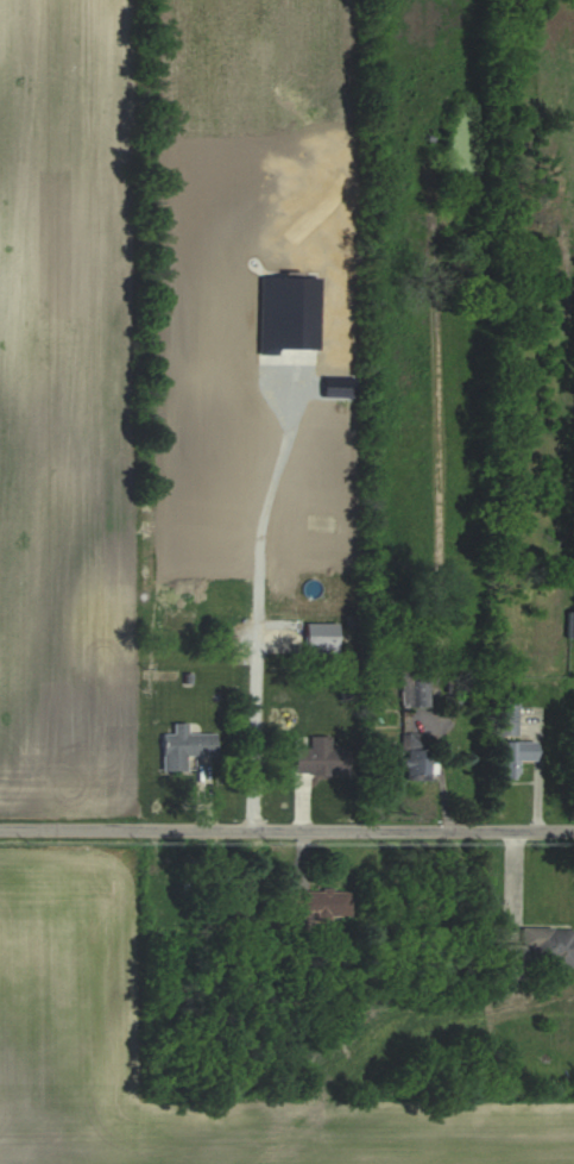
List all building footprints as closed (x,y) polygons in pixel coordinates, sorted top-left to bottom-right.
[(304,654),(336,654),(336,623),(304,623),(304,654)] [(429,674),(411,674),(411,705),(429,705),(429,674)] [(495,737),(516,737),(516,701),(495,701),(495,737)] [(214,734),(186,734),(186,724),(172,724),(172,735),(160,735),(161,772),(184,772),(184,756),(214,756),(214,734)] [(429,734),(404,734),(404,781),(429,781),(429,734)] [(292,772),(347,772),(347,748),(329,748),(329,736),(309,736),(309,748),(292,748),(292,772)] [(496,777),(514,777),(514,761),(533,761),(533,742),(496,742),(496,777)] [(349,918),(349,890),(288,890),(288,918),(349,918)] [(493,979),(527,980),(527,966),(573,966),(573,962),(573,937),(573,928),(521,928),(521,945),(493,945),(493,979)]
